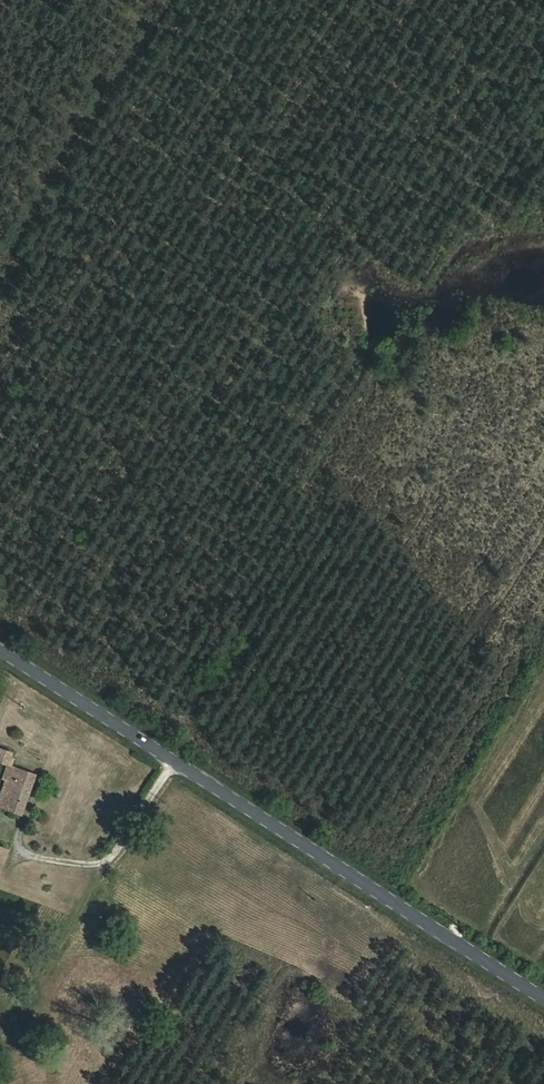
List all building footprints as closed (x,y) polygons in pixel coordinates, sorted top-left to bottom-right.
[(9,765),(14,751),(2,748),(0,753),(0,761),(9,765)] [(33,775),(9,765),(4,781),(1,807),(19,815),(33,775)]
